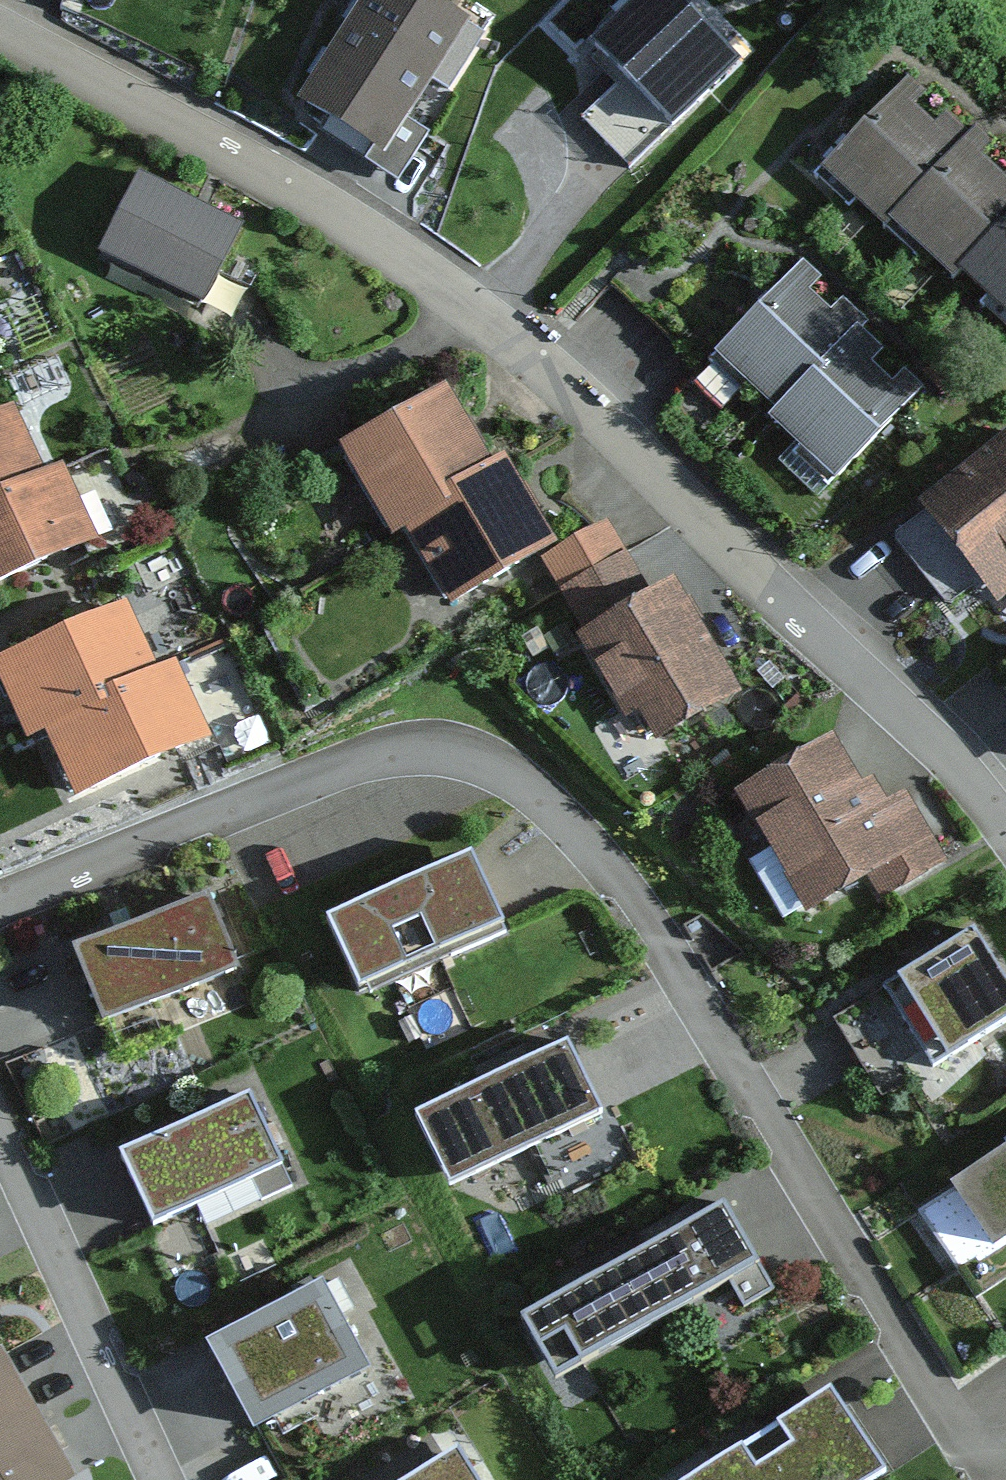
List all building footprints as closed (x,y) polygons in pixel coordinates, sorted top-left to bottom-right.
[(319,99),(408,151),(491,9),(475,0),(378,0),(319,99)] [(606,40),(677,129),(764,60),(715,0),(656,0),(606,40)] [(833,174),(894,226),(973,135),(912,83),(833,174)] [(954,279),(1005,219),(1005,164),(973,135),(894,226),(954,279)] [(235,231),(145,184),(110,252),(200,299),(235,231)] [(1005,324),(1005,219),(954,279),(1005,324)] [(720,357),(779,413),(842,347),(783,291),(720,357)] [(779,413),(839,469),(901,403),(842,347),(779,413)] [(398,537),(414,528),(453,506),(446,494),(487,471),(446,400),(351,454),(398,537)] [(38,478),(10,415),(0,420),(0,495),(38,478)] [(925,509),(1004,602),(1005,600),(1005,440),(925,509)] [(414,528),(454,599),(548,546),(501,463),(487,471),(446,494),(453,506),(414,528)] [(87,542),(55,471),(38,478),(0,495),(0,582),(87,542)] [(622,561),(569,591),(595,635),(586,640),(628,712),(640,705),(658,736),(730,695),(671,592),(648,606),(622,561)] [(45,727),(99,703),(96,696),(149,672),(121,609),(0,663),(0,677),(26,735),(45,727)] [(45,727),(74,792),(199,736),(166,664),(149,672),(96,696),(99,703),(45,727)] [(855,727),(736,807),(820,930),(939,851),(855,727)] [(475,858),(327,925),(362,1000),(509,933),(475,858)] [(241,910),(81,965),(115,1065),(275,1009),(241,910)] [(844,1006),(896,1097),(1005,1035),(1005,943),(994,921),(844,1006)] [(566,1049),(421,1119),(461,1201),(606,1130),(566,1049)] [(276,1104),(126,1162),(166,1265),(316,1206),(276,1104)] [(923,1209),(988,1298),(1005,1285),(1005,1150),(923,1209)] [(736,1207),(546,1311),(590,1391),(780,1287),(736,1207)] [(355,1283),(212,1344),(258,1451),(401,1389),(355,1283)] [(0,1380),(0,1479),(58,1479),(0,1380)] [(704,1479),(916,1479),(922,1476),(862,1381),(704,1479)]
